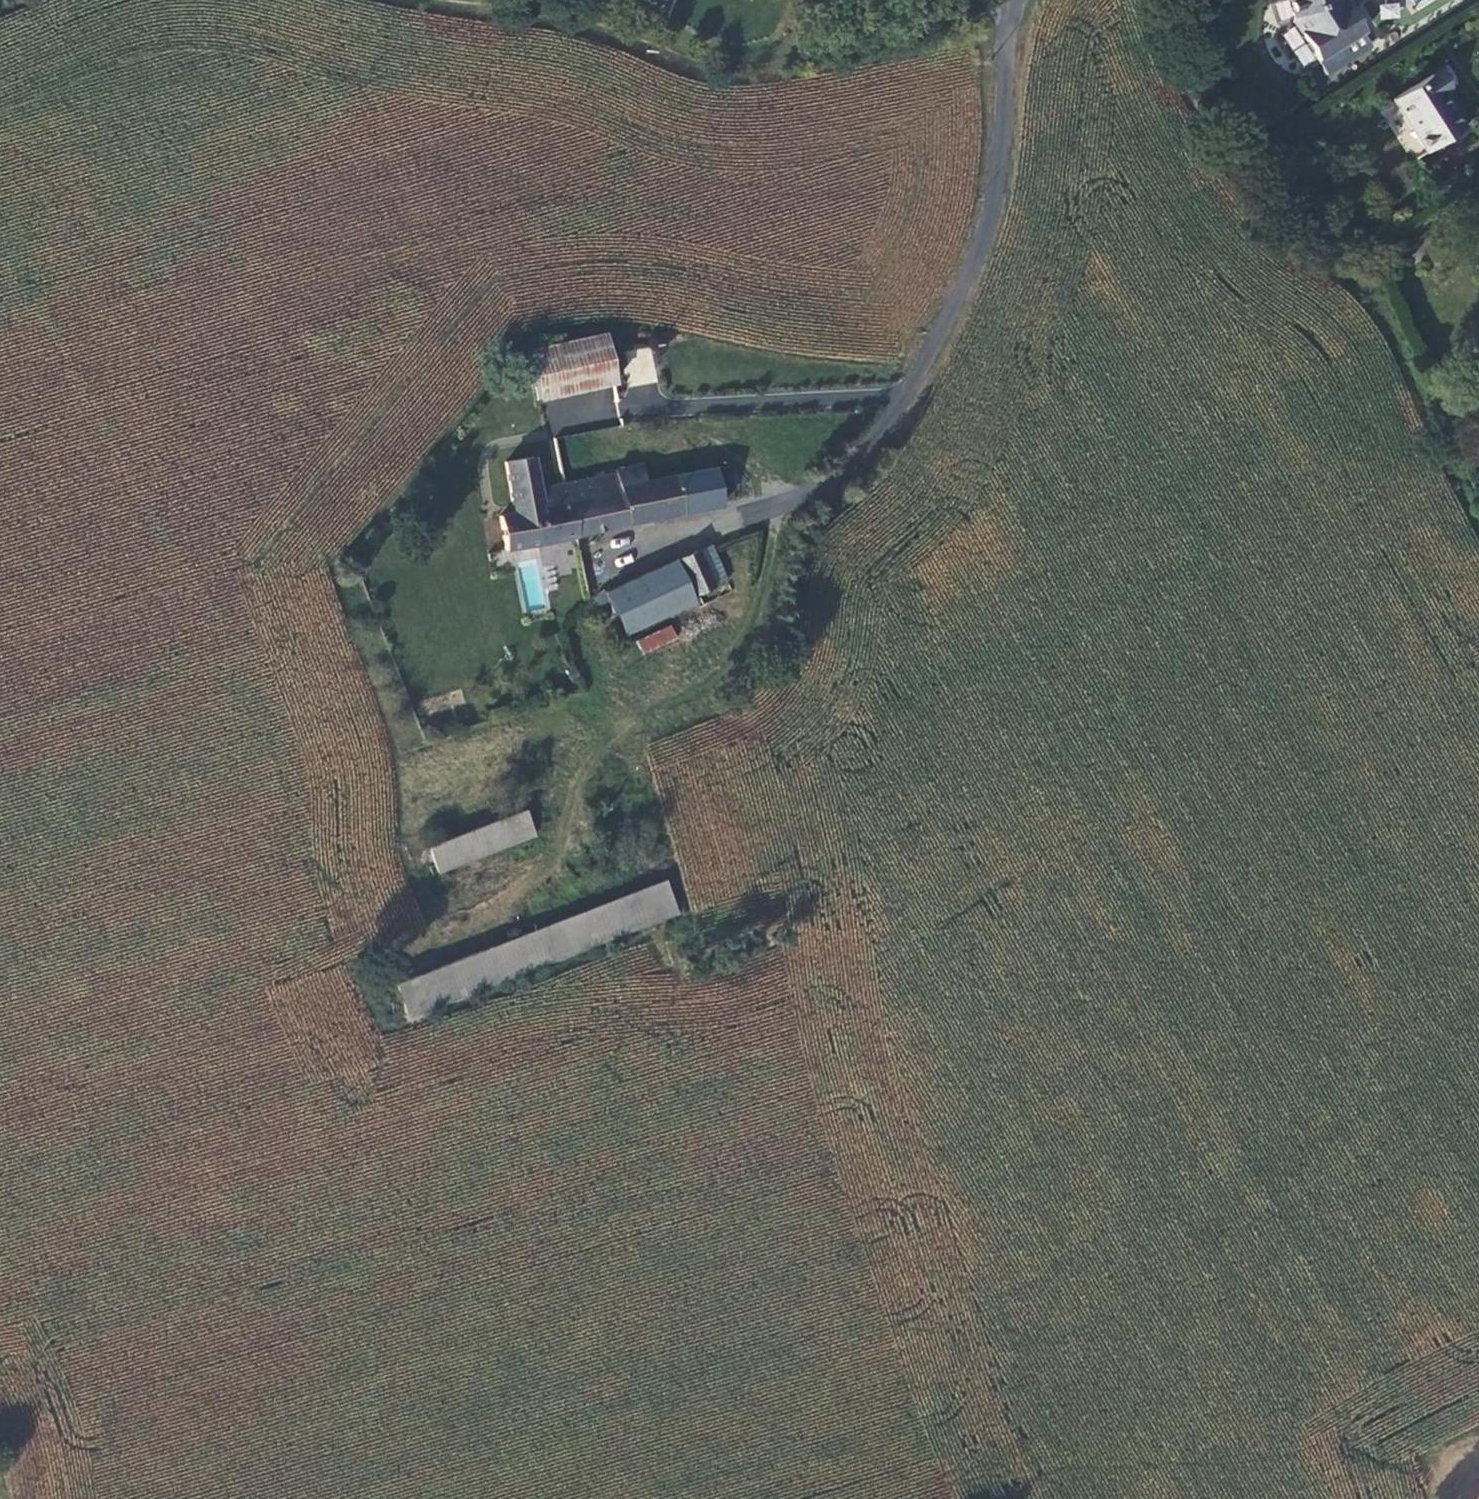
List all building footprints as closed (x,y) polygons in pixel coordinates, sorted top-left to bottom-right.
[(1321,65),(1369,30),(1359,17),(1350,23),(1345,15),(1341,0),(1291,0),(1297,21),(1302,34),(1321,65)] [(1354,10),(1345,15),(1350,23),(1359,17),(1354,10)] [(1453,88),(1439,68),(1391,101),(1428,155),(1468,127),(1445,94),(1453,88)] [(617,386),(605,334),(527,351),(539,403),(617,386)] [(652,347),(625,349),(628,385),(655,382),(652,347)] [(627,529),(724,509),(716,467),(647,482),(643,463),(613,469),(614,472),(541,487),(535,457),(504,462),(513,512),(498,515),(506,554),(627,529)] [(730,582),(713,545),(688,557),(705,594),(730,582)] [(624,637),(696,604),(676,560),(604,593),(624,637)] [(671,625),(635,641),(642,655),(677,639),(671,625)] [(535,834),(524,806),(425,844),(436,872),(535,834)] [(406,1017),(680,911),(664,877),(392,981),(406,1017)]
